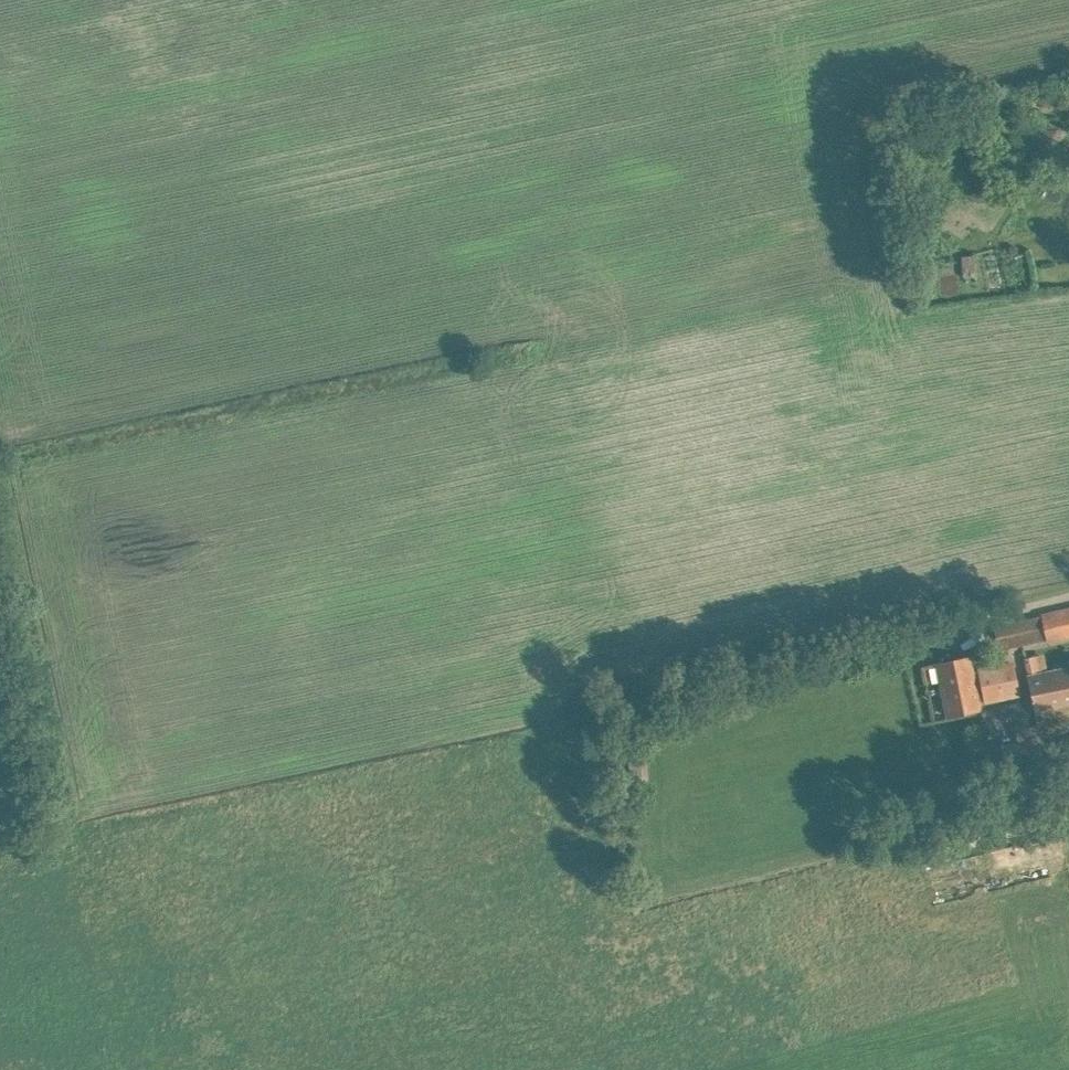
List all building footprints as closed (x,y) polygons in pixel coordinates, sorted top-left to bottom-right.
[(990,624),(996,652),(1068,638),(1068,608),(990,624)] [(970,657),(936,663),(946,718),(982,710),(981,704),(1020,696),(1014,660),(973,669),(970,657)] [(1027,675),(1037,727),(1068,721),(1068,666),(1027,675)]
